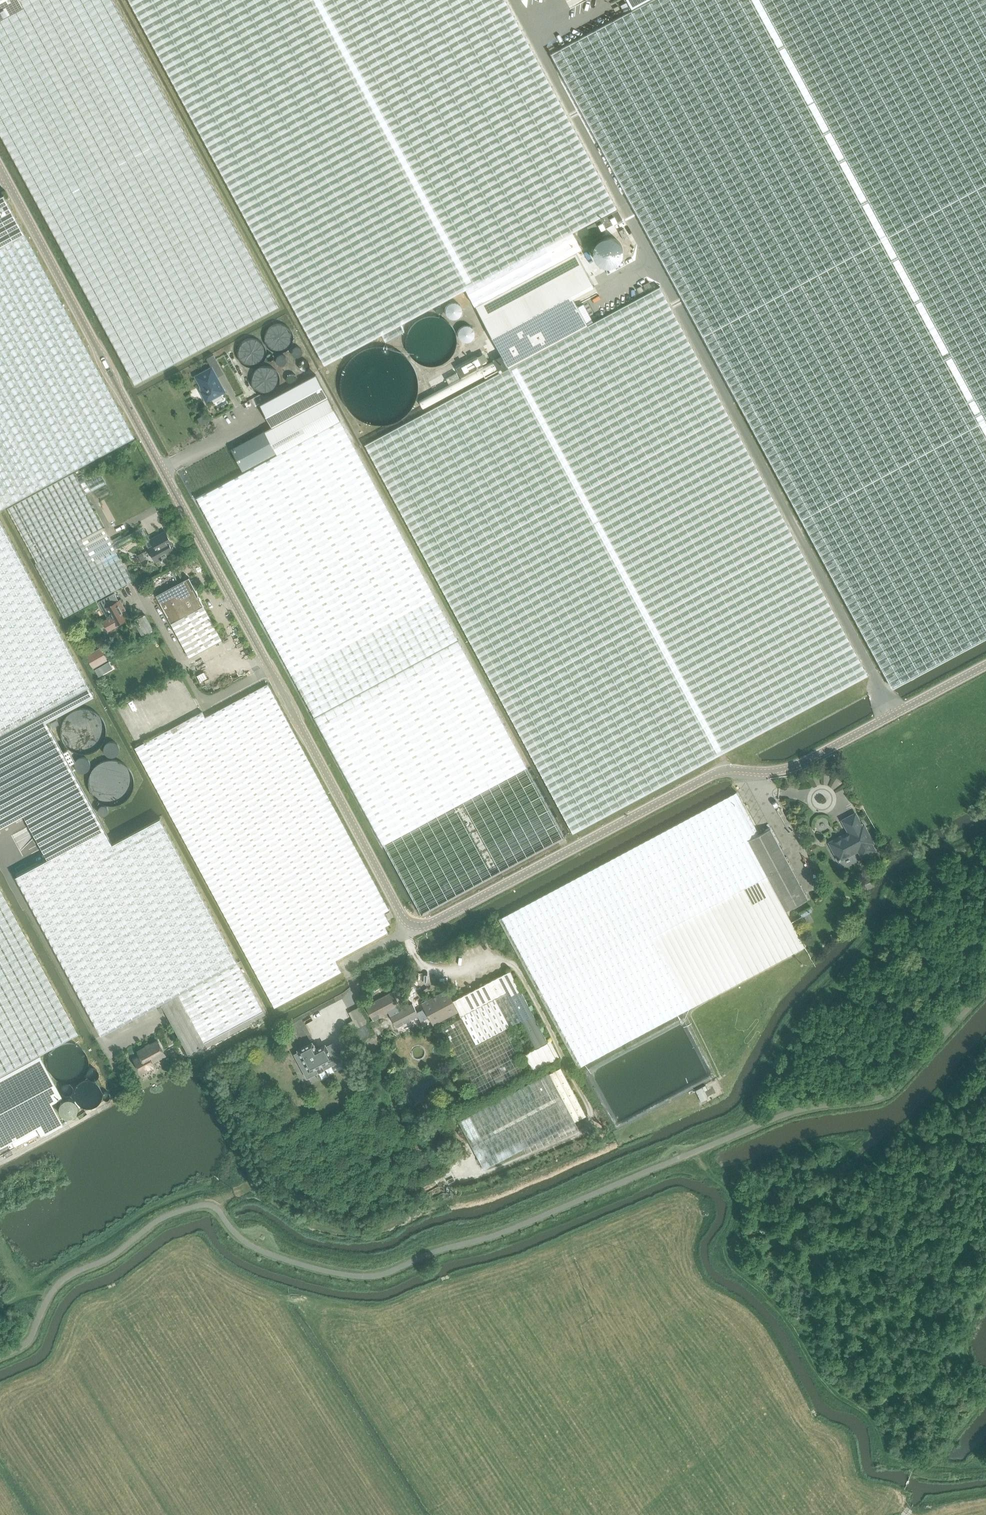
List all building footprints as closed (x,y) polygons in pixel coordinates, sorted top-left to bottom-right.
[(135,384),(136,384),(207,345),(279,306),(113,0),(0,0),(0,133),(135,384)] [(365,444),(573,833),(867,675),(707,375),(660,287),(588,325),(573,297),(594,286),(576,251),(582,248),(573,232),(617,208),(564,110),(505,0),(130,0),(325,364),(382,333),(386,341),(405,331),(401,323),(466,288),(475,306),(501,355),(492,360),(499,372),(365,444)] [(632,10),(551,53),(604,153),(642,223),(702,336),(892,688),(893,688),(985,637),(985,0),(627,0),(632,10)] [(134,438),(4,195),(3,195),(0,197),(0,509),(134,438)] [(597,221),(601,230),(622,219),(618,210),(597,221)] [(624,228),(619,231),(625,240),(629,238),(624,228)] [(619,241),(616,238),(612,237),(607,236),(602,237),(598,240),(595,243),(593,248),(593,252),(594,257),(597,261),(600,264),(604,266),(609,266),(614,265),(618,263),(621,259),(623,255),(623,250),(622,245),(619,241)] [(464,317),(464,314),(464,311),(463,309),(461,307),(458,305),(455,305),(453,305),(450,307),(448,309),(447,311),(446,314),(447,317),(448,319),(450,321),(453,322),(455,323),(458,322),(461,321),(463,319),(464,317)] [(457,350),(457,345),(457,340),(455,336),(453,332),(450,328),(447,325),(443,322),(438,320),(433,319),(429,319),(424,320),(419,322),(415,324),(412,328),(409,332),(407,336),(405,340),(405,345),(405,350),(407,355),(409,359),(412,363),(415,366),(419,369),(424,370),(429,371),(433,371),(438,370),(443,369),(447,366),(450,363),(453,359),(455,355),(457,350)] [(475,341),(475,339),(475,336),(473,334),(471,332),(468,331),(465,331),(463,333),(461,335),(460,337),(460,340),(461,343),(463,345),(465,346),(468,346),(471,345),(473,344),(475,341)] [(417,392),(418,387),(417,381),(416,376),(414,371),(412,366),(409,361),(405,357),(401,354),(396,351),(391,349),(386,347),(380,347),(375,347),(369,347),(364,349),(359,351),(354,354),(350,357),(346,361),(343,366),(341,371),(339,376),(338,381),(337,387),(338,392),(339,397),(341,403),(343,407),(346,412),(350,416),(354,419),(359,422),(364,424),(369,426),(375,427),(380,427),(386,426),(391,424),(396,422),(401,419),(405,416),(409,412),(412,408),(414,403),(416,398),(417,392)] [(214,354),(207,358),(211,366),(218,362),(214,354)] [(478,356),(456,368),(461,377),(483,365),(478,356)] [(211,368),(196,376),(203,391),(201,392),(202,394),(202,395),(202,397),(203,398),(204,399),(205,400),(206,402),(224,392),(211,368)] [(459,378),(457,372),(446,378),(449,383),(459,378)] [(243,472),(197,498),(314,716),(409,892),(421,915),(463,892),(564,837),(458,639),(340,421),(340,420),(327,397),(315,375),(259,405),(272,427),(236,446),(231,449),(243,472)] [(103,527),(85,495),(107,483),(101,472),(79,484),(73,473),(7,508),(37,563),(35,564),(64,617),(111,592),(132,581),(103,527)] [(24,814),(49,859),(16,876),(102,1034),(237,961),(161,817),(113,844),(47,720),(95,695),(0,518),(0,827),(24,814)] [(173,553),(166,539),(169,538),(165,531),(151,539),(154,545),(151,546),(152,548),(149,550),(156,562),(161,560),(161,561),(163,559),(173,553)] [(222,640),(200,598),(189,577),(156,594),(189,657),(222,640)] [(127,618),(130,617),(123,603),(120,604),(118,601),(118,602),(114,594),(103,600),(108,608),(104,610),(109,619),(104,622),(109,631),(118,626),(117,624),(127,619),(127,618)] [(142,636),(153,630),(146,614),(134,620),(142,636)] [(102,648),(88,656),(94,667),(108,659),(102,648)] [(113,668),(109,661),(95,669),(99,676),(113,668)] [(202,712),(135,748),(213,892),(276,1007),(341,972),(335,960),(387,932),(384,926),(390,923),(384,912),(389,909),(380,892),(304,751),(267,684),(205,717),(202,712)] [(736,792),(736,791),(548,892),(498,918),(578,1067),(805,947),(786,911),(808,899),(770,829),(759,835),(736,792)] [(839,860),(863,847),(867,854),(875,850),(871,843),(873,842),(863,825),(861,826),(855,814),(842,820),(849,832),(829,843),(839,860)] [(36,1127),(40,1135),(61,1123),(51,1103),(61,1097),(39,1056),(76,1036),(0,893),(0,1146),(36,1127)] [(810,912),(804,916),(808,923),(814,920),(810,912)] [(238,964),(161,1005),(189,1055),(206,1045),(207,1046),(253,1022),(255,1026),(264,1021),(262,1016),(264,1015),(238,964)] [(372,1004),(366,1006),(373,1020),(379,1017),(387,1013),(389,1012),(391,1015),(390,1016),(399,1033),(421,1022),(429,1018),(433,1025),(458,1012),(475,1045),(521,1021),(536,1048),(524,1053),(533,1070),(559,1056),(551,1040),(548,1042),(511,971),(499,978),(453,1002),(447,991),(422,1004),(424,1009),(417,1013),(412,1004),(399,1011),(398,1008),(400,1007),(392,993),(372,1004)] [(369,1022),(353,1031),(371,1064),(371,1063),(381,1045),(369,1022)] [(299,1052),(295,1054),(307,1078),(315,1073),(319,1080),(321,1079),(321,1080),(328,1076),(328,1075),(346,1066),(333,1042),(326,1046),(325,1045),(326,1045),(325,1044),(324,1044),(316,1049),(312,1042),(313,1042),(312,1041),(311,1042),(299,1049),(299,1048),(298,1049),(298,1050),(299,1051),(299,1052)] [(152,1062),(165,1056),(157,1042),(138,1052),(141,1057),(135,1061),(142,1074),(154,1067),(152,1062)] [(484,1169),(586,1115),(560,1066),(458,1120),(484,1169)] [(510,1079),(521,1073),(517,1066),(506,1072),(510,1079)] [(507,1080),(502,1070),(493,1075),(499,1085),(507,1080)] [(706,1084),(696,1089),(698,1094),(708,1089),(706,1084)] [(76,1107),(76,1105),(75,1103),(74,1102),(73,1100),(72,1099),(71,1099),(69,1098),(68,1098),(66,1098),(64,1098),(63,1098),(61,1099),(60,1100),(59,1101),(58,1103),(57,1104),(57,1106),(57,1108),(57,1109),(58,1111),(59,1112),(60,1113),(61,1114),(62,1115),(64,1116),(65,1116),(67,1116),(69,1116),(70,1116),(72,1115),(73,1114),(74,1113),(75,1111),(76,1110),(76,1108),(76,1107)] [(327,1198),(338,1193),(336,1189),(325,1194),(327,1198)] [(359,1189),(338,1198),(340,1202),(360,1193),(359,1189)]
